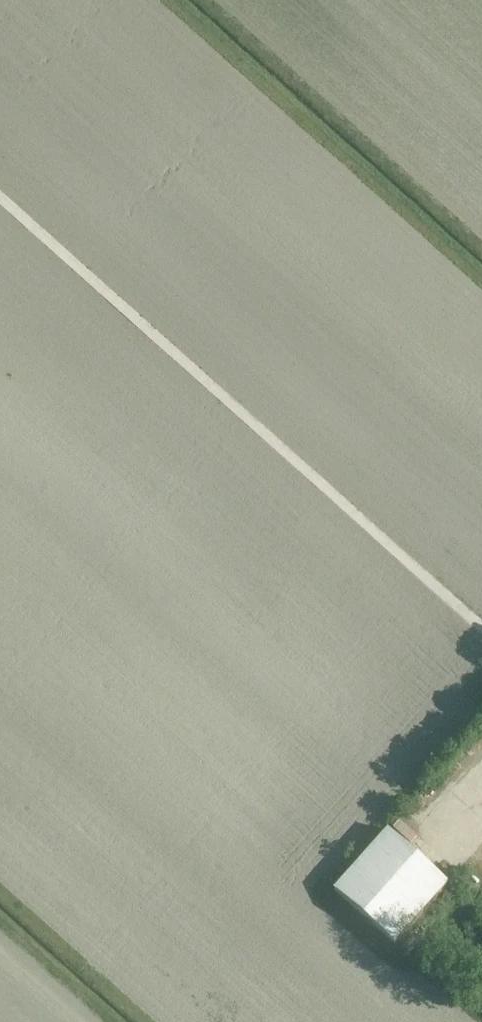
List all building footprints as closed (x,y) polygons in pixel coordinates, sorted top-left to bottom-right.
[(398,945),(451,885),(390,830),(336,890),(398,945)]
